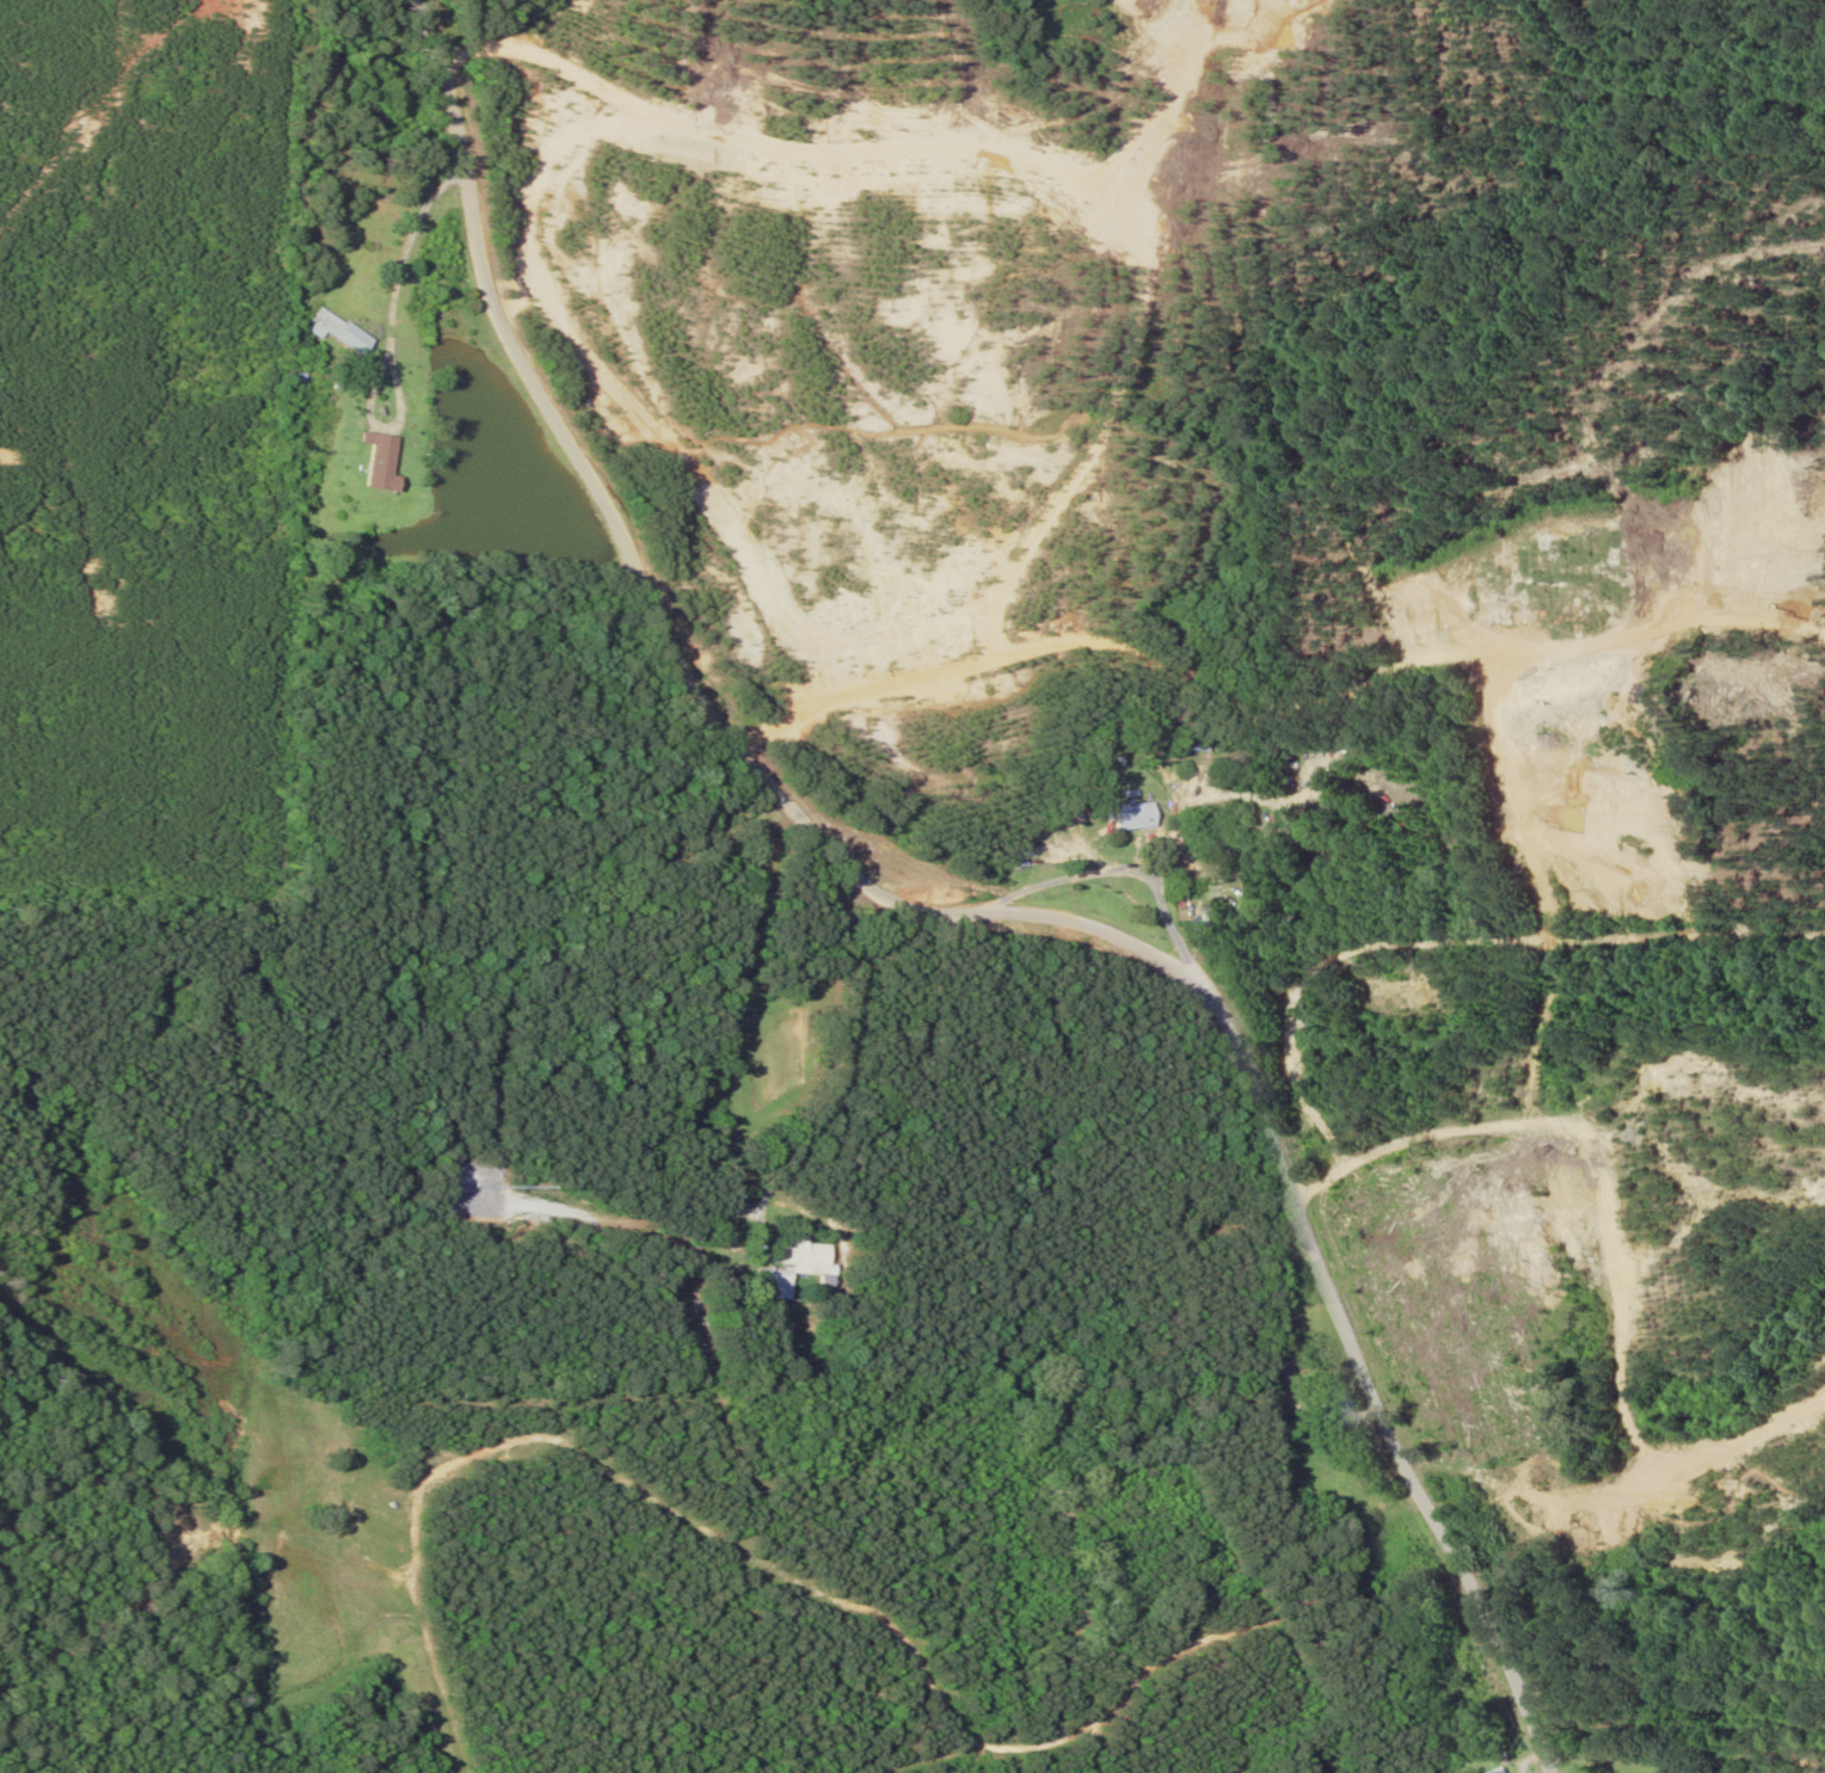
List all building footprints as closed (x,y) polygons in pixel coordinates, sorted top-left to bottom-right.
[(317,305),(301,329),(315,339),(320,332),(355,356),(367,339),(317,305)] [(386,492),(388,476),(381,475),(388,435),(363,431),(354,486),(386,492)] [(1195,742),(1174,738),(1172,746),(1193,751),(1195,742)] [(1145,803),(1106,806),(1108,830),(1147,827),(1145,803)] [(764,1265),(814,1265),(814,1244),(764,1244),(764,1265)] [(769,1270),(740,1270),(740,1281),(769,1281),(769,1270)] [(732,1293),(708,1293),(708,1306),(732,1306),(732,1293)]
